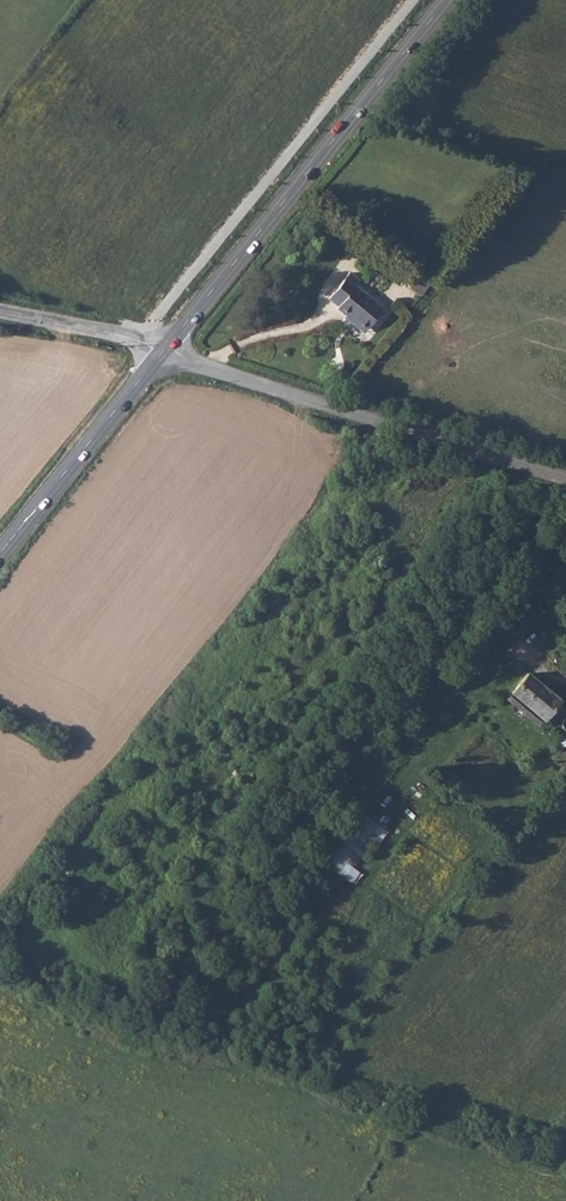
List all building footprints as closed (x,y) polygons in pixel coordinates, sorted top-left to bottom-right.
[(352,313),(370,327),(386,305),(357,284),(362,277),(353,271),(333,297),(340,302),(338,307),(349,315),(352,313)] [(514,700),(545,724),(560,705),(529,681),(514,700)] [(361,874),(352,867),(369,842),(376,848),(387,832),(360,813),(325,863),(355,884),(361,874)]
